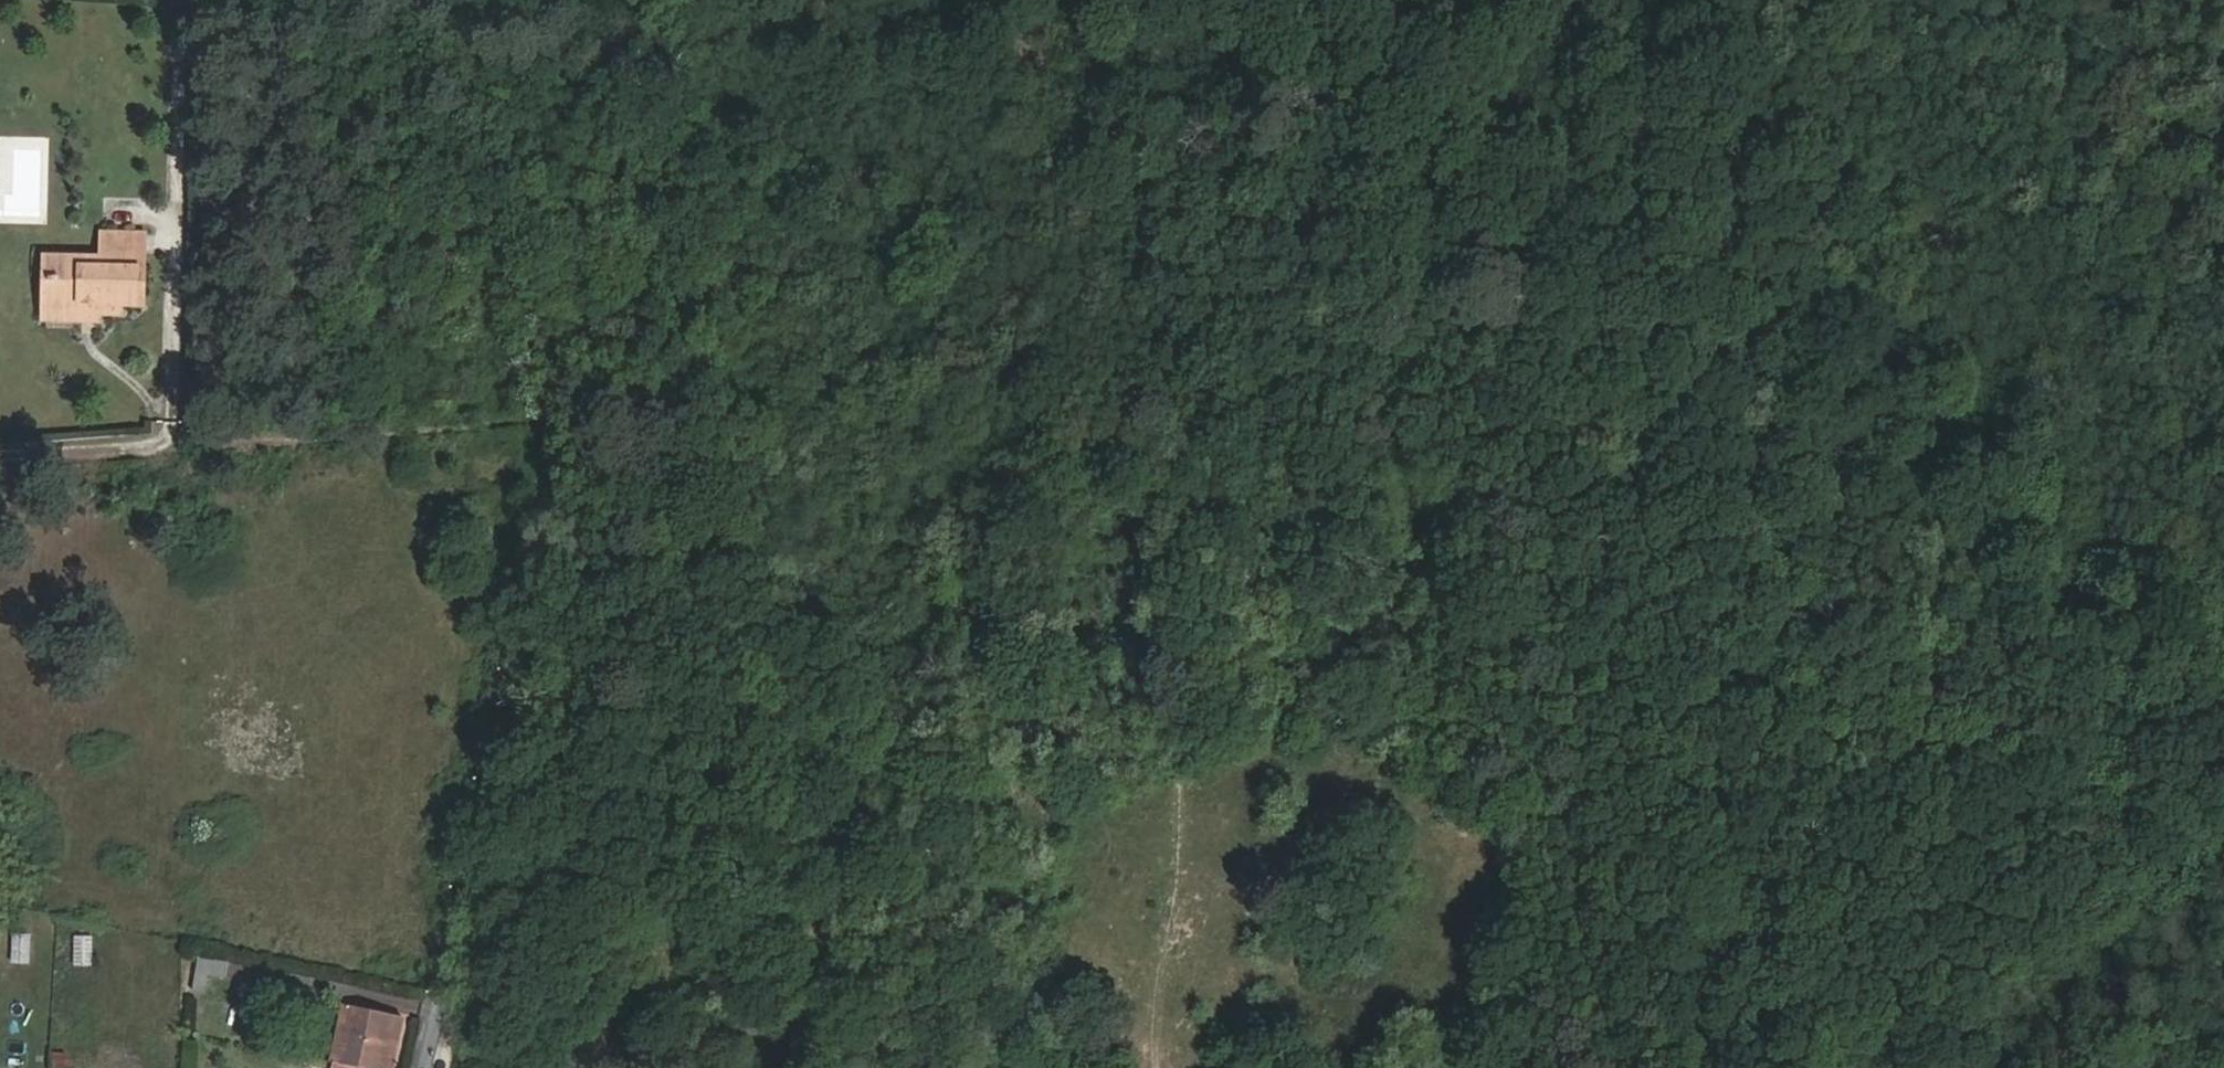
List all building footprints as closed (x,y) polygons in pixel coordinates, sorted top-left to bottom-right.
[(77,286),(67,285),(66,310),(83,310),(84,300),(99,301),(99,313),(122,314),(122,304),(144,305),(145,282),(139,282),(140,268),(146,268),(147,235),(121,234),(120,267),(78,265),(77,286)] [(78,265),(68,265),(67,285),(77,286),(78,265)] [(66,310),(66,320),(98,321),(99,313),(99,301),(84,300),(83,310),(66,310)] [(225,955),(194,954),(194,984),(205,985),(206,969),(224,970),(225,955)] [(373,1067),(391,1067),(400,1018),(339,1002),(327,1059),(332,1060),(373,1067)]
